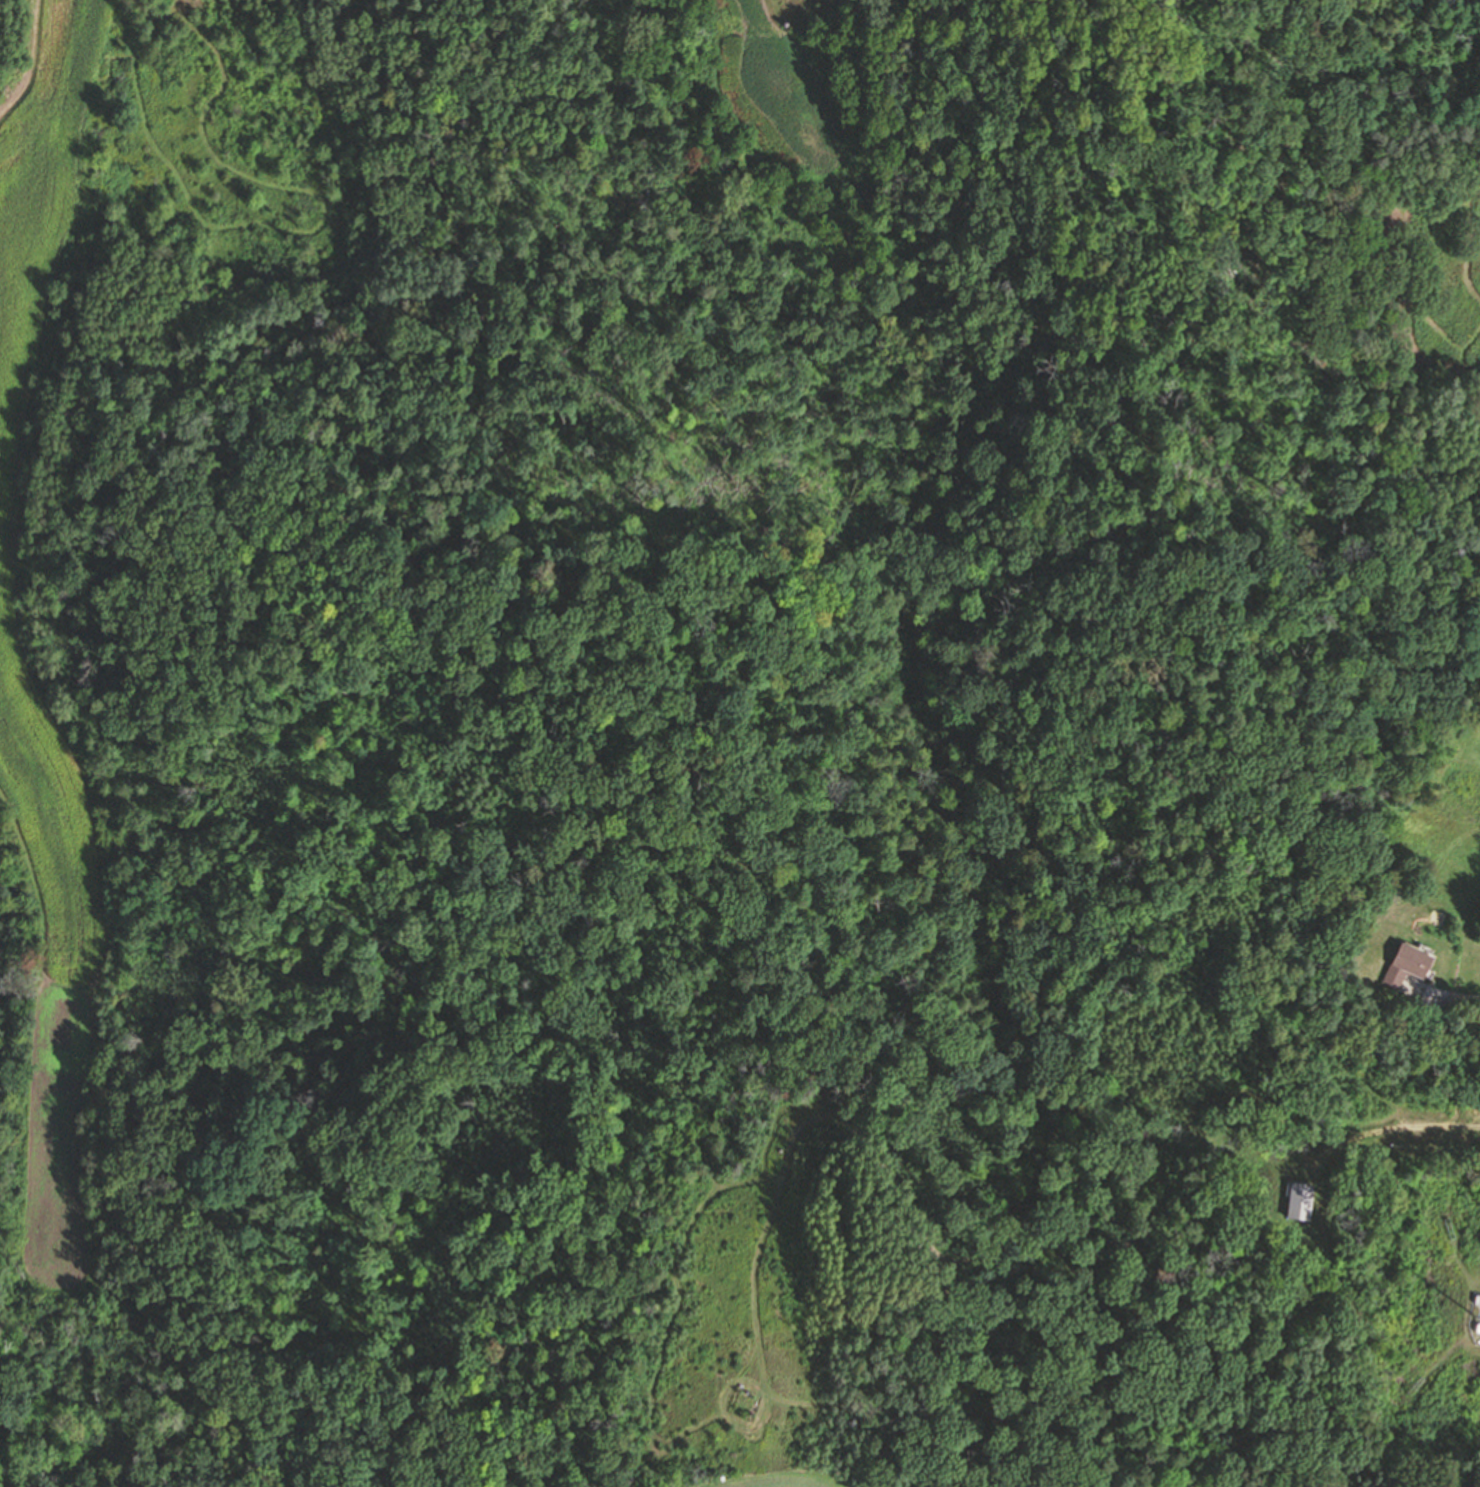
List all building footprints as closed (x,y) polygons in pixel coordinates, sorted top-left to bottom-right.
[(1382,983),(1401,942),(1433,957),(1423,979),(1408,972),(1399,991),(1382,983)]
